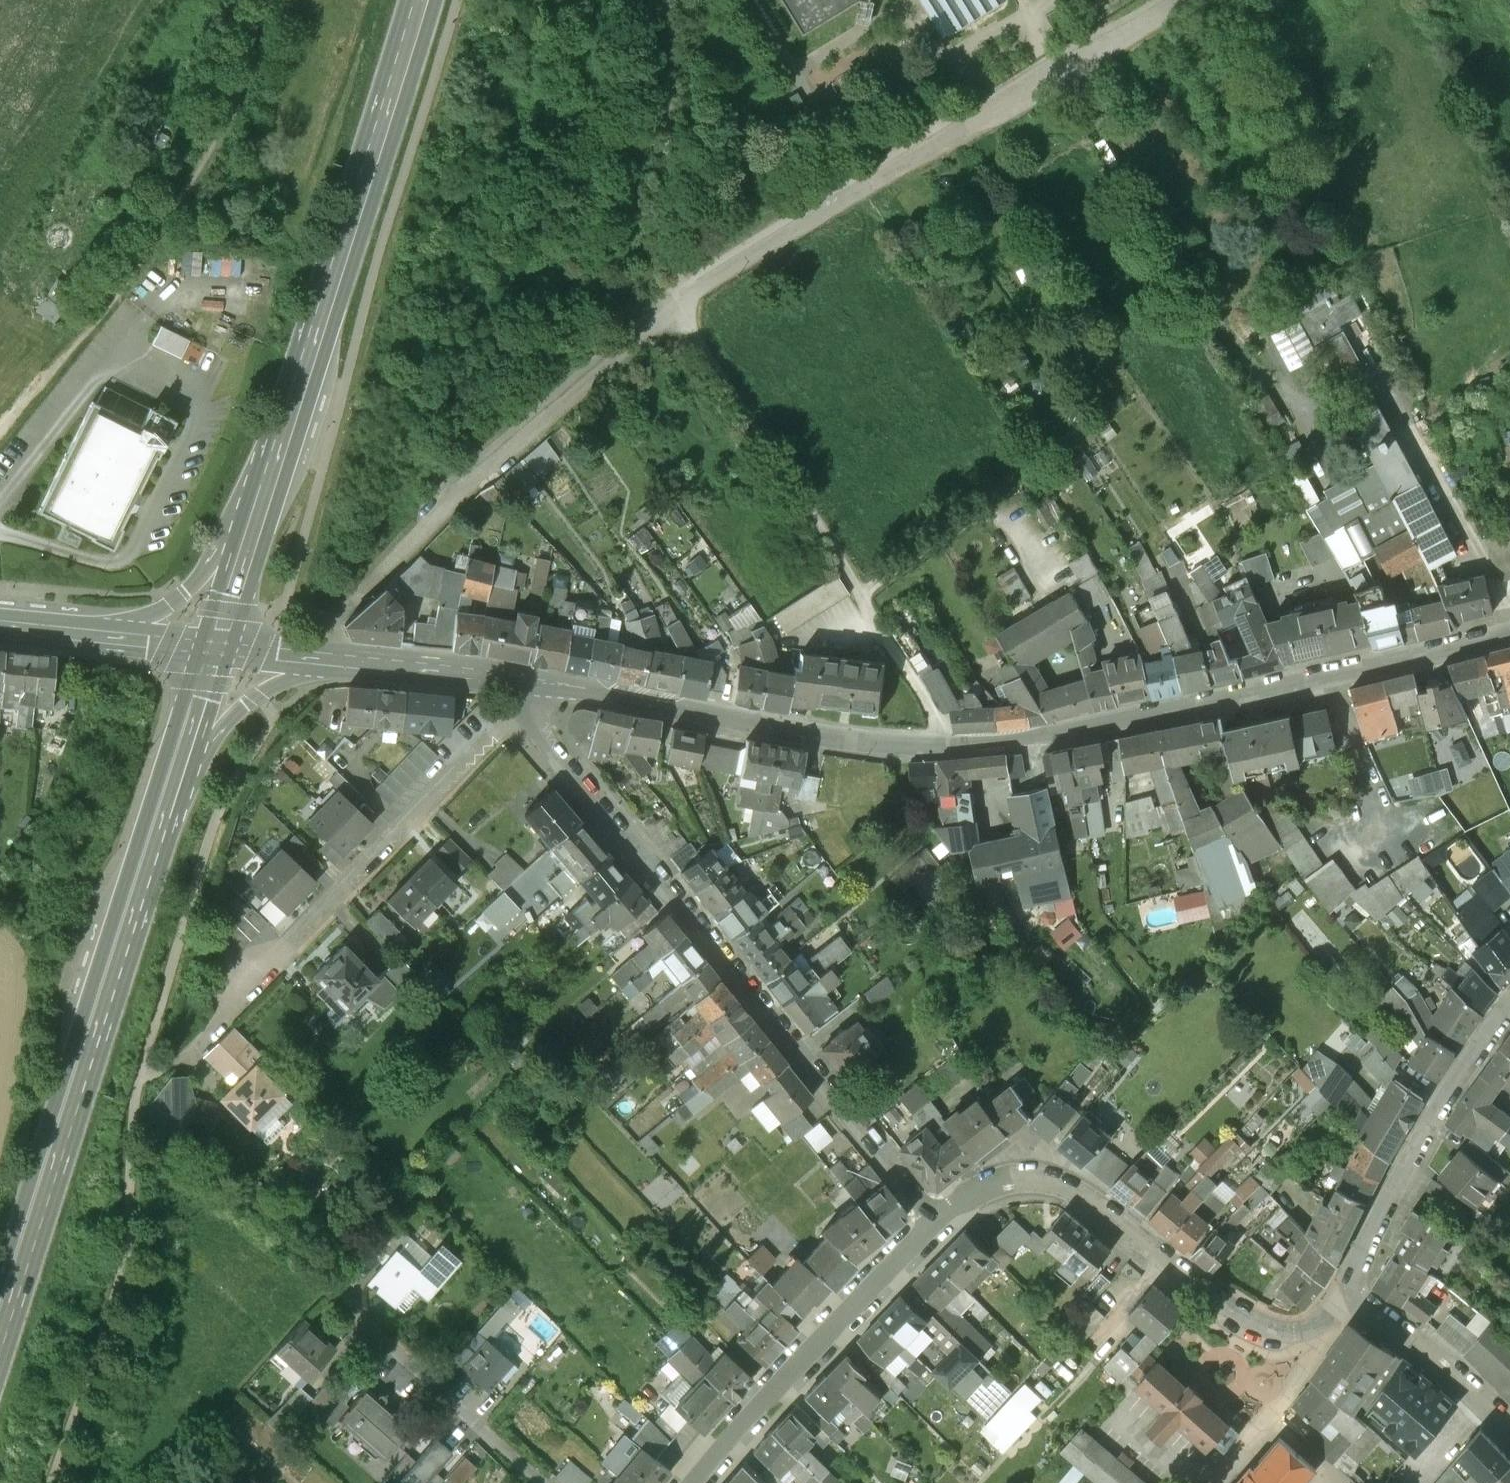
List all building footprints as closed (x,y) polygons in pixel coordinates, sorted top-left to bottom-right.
[(808,34),(864,0),(788,0),(808,34)] [(947,39),(1008,2),(1007,0),(923,0),(947,39)] [(167,137),(159,133),(154,141),(163,146),(167,137)] [(1325,272),(1283,293),(1300,321),(1329,305),(1340,300),(1325,272)] [(67,284),(57,278),(46,297),(55,303),(56,303),(66,286),(67,284)] [(66,286),(56,303),(64,309),(75,291),(66,286)] [(1340,300),(1329,305),(1340,325),(1361,313),(1350,294),(1340,300)] [(46,297),(45,297),(36,310),(54,322),(63,309),(46,297)] [(1300,321),(1298,322),(1313,348),(1339,335),(1344,332),(1340,325),(1329,305),(1300,321)] [(1298,322),(1273,336),(1291,370),(1317,356),(1313,348),(1298,322)] [(189,340),(161,326),(152,344),(180,358),(189,340)] [(1339,335),(1313,348),(1317,356),(1329,379),(1343,372),(1347,351),(1339,335)] [(141,426),(92,401),(38,511),(92,537),(92,539),(113,549),(123,528),(121,527),(129,511),(133,509),(140,495),(139,491),(156,457),(158,458),(176,420),(150,408),(141,426)] [(1387,438),(1367,402),(1347,412),(1366,448),(1387,438)] [(550,438),(507,472),(517,486),(526,479),(531,486),(566,459),(550,438)] [(1452,558),(1415,486),(1413,487),(1387,438),(1366,448),(1394,498),(1395,500),(1430,568),(1452,558)] [(508,500),(492,485),(491,486),(481,492),(480,493),(505,516),(508,500)] [(1041,503),(1051,523),(1068,515),(1058,495),(1041,503)] [(1329,496),(1307,510),(1321,533),(1324,537),(1346,524),(1329,496)] [(1394,498),(1358,517),(1375,550),(1388,574),(1402,566),(1403,570),(1413,591),(1436,580),(1431,570),(1430,568),(1395,500),(1394,498)] [(1346,524),(1324,537),(1334,555),(1343,569),(1363,559),(1364,558),(1346,524)] [(1321,533),(1300,543),(1312,565),(1334,555),(1324,537),(1321,533)] [(480,547),(471,545),(461,586),(461,590),(473,593),(488,596),(489,588),(494,566),(476,562),(480,547)] [(515,555),(497,551),(495,561),(512,564),(515,555)] [(1267,553),(1241,562),(1250,583),(1274,577),(1267,553)] [(446,569),(419,556),(410,566),(394,580),(403,590),(402,591),(441,600),(445,583),(461,586),(464,573),(446,569)] [(538,559),(536,571),(529,604),(542,606),(550,561),(538,559)] [(1194,559),(1185,565),(1190,572),(1199,566),(1194,559)] [(1388,609),(1378,611),(1373,595),(1379,591),(1363,559),(1343,569),(1356,591),(1360,601),(1361,604),(1372,640),(1375,648),(1419,638),(1411,606),(1388,612),(1388,609)] [(520,573),(494,566),(489,588),(485,608),(484,616),(510,620),(516,589),(521,590),(522,584),(518,583),(520,573)] [(1090,623),(1079,604),(1088,599),(1091,606),(1111,596),(1100,574),(1055,601),(1073,631),(1083,666),(1090,664),(1095,659),(1091,645),(1097,643),(1095,639),(1096,638),(1090,623)] [(1484,575),(1438,586),(1443,598),(1454,621),(1494,611),(1485,574),(1484,574),(1484,575)] [(394,580),(344,625),(351,639),(398,644),(401,614),(394,606),(397,603),(393,599),(402,591),(403,590),(394,580)] [(1436,580),(1413,591),(1419,604),(1443,598),(1438,586),(1436,580)] [(1243,587),(1240,581),(1232,584),(1235,590),(1214,600),(1223,620),(1225,625),(1239,618),(1252,652),(1238,657),(1244,677),(1286,665),(1284,661),(1268,623),(1266,619),(1265,620),(1250,583),(1243,587)] [(826,582),(774,615),(786,634),(839,601),(826,582)] [(441,600),(435,625),(415,623),(413,645),(452,649),(455,612),(461,590),(461,586),(445,583),(441,600)] [(473,593),(461,590),(455,612),(452,649),(481,652),(484,616),(485,608),(480,607),(480,615),(468,614),(473,593)] [(1168,592),(1151,599),(1153,605),(1159,620),(1176,613),(1168,592)] [(634,607),(626,594),(621,598),(623,601),(620,603),(628,620),(639,618),(638,614),(634,607)] [(1347,601),(1335,604),(1334,597),(1315,601),(1327,651),(1372,640),(1361,604),(1360,601),(1348,604),(1347,601)] [(1419,604),(1411,606),(1419,638),(1458,629),(1454,621),(1443,598),(1419,604)] [(556,629),(544,627),(545,621),(551,617),(552,608),(542,606),(539,626),(532,662),(564,668),(570,635),(570,634),(576,602),(565,599),(563,607),(560,607),(556,629)] [(1214,600),(1199,605),(1214,647),(1220,662),(1230,659),(1226,648),(1214,624),(1223,620),(1214,600)] [(1055,601),(996,636),(1011,661),(1014,666),(1026,659),(1073,631),(1055,601)] [(1298,613),(1283,616),(1284,619),(1268,623),(1284,661),(1327,651),(1315,601),(1296,606),(1298,613)] [(1153,605),(1134,613),(1151,653),(1162,648),(1166,658),(1175,656),(1159,620),(1153,605)] [(583,637),(570,634),(570,635),(564,668),(587,673),(592,639),(594,629),(597,615),(590,613),(591,608),(586,607),(581,628),(583,637)] [(510,620),(484,616),(481,652),(532,662),(539,626),(534,625),(536,615),(518,611),(516,621),(510,620)] [(1204,651),(1194,653),(1176,613),(1159,620),(1175,656),(1183,690),(1212,684),(1226,681),(1220,662),(1214,647),(1204,651)] [(611,618),(597,615),(594,629),(609,632),(611,618)] [(653,615),(639,618),(643,633),(657,630),(653,615)] [(636,648),(615,644),(610,677),(643,684),(649,650),(648,650),(643,633),(639,618),(628,620),(626,620),(630,636),(633,635),(636,648)] [(694,650),(678,620),(666,627),(682,657),(693,659),(694,650)] [(756,621),(728,632),(733,646),(755,639),(766,635),(760,626),(758,627),(756,622),(757,621),(756,621)] [(662,646),(657,630),(643,633),(648,650),(649,650),(643,684),(676,690),(682,657),(660,653),(662,646)] [(933,665),(912,632),(898,642),(919,673),(933,665)] [(779,672),(770,642),(767,635),(766,635),(755,639),(765,670),(759,707),(787,711),(789,703),(788,703),(789,700),(793,675),(792,674),(779,672)] [(615,644),(592,639),(587,673),(610,677),(615,644)] [(755,639),(733,646),(735,652),(741,650),(743,656),(749,658),(752,667),(765,670),(755,639)] [(1485,655),(1495,687),(1502,712),(1507,729),(1509,728),(1509,649),(1485,655)] [(38,654),(5,651),(4,689),(21,691),(19,700),(34,704),(38,654)] [(800,653),(798,668),(793,667),(792,674),(793,675),(789,700),(813,703),(818,655),(800,653)] [(56,656),(38,654),(34,704),(52,708),(56,656)] [(886,663),(818,655),(813,703),(812,706),(814,706),(814,703),(879,711),(878,714),(880,714),(886,663)] [(1141,655),(1104,662),(1107,670),(1117,703),(1153,695),(1145,662),(1141,655)] [(1485,655),(1449,664),(1462,695),(1483,690),(1495,687),(1485,655)] [(1166,658),(1145,662),(1153,695),(1153,696),(1183,690),(1175,656),(1166,658)] [(693,659),(682,657),(676,690),(705,696),(707,688),(711,663),(693,659)] [(1230,659),(1220,662),(1226,681),(1244,677),(1238,657),(1230,659)] [(1087,682),(1053,693),(1043,677),(1038,680),(1026,659),(1014,666),(1020,676),(1048,721),(1078,712),(1096,709),(1087,682)] [(1011,661),(1006,664),(1004,661),(1000,663),(1010,681),(1020,676),(1014,666),(1011,661)] [(727,674),(718,662),(711,663),(707,688),(723,691),(727,674)] [(961,664),(951,670),(961,686),(961,687),(968,683),(972,681),(961,664)] [(1107,670),(1092,673),(1090,664),(1083,666),(1085,675),(1087,682),(1096,709),(1117,704),(1117,703),(1107,670)] [(752,667),(747,670),(737,671),(732,701),(759,707),(765,670),(752,667)] [(952,691),(939,668),(922,677),(930,689),(944,712),(951,712),(954,730),(999,728),(994,708),(983,708),(982,703),(978,697),(968,683),(961,687),(961,686),(952,691)] [(1414,673),(1351,689),(1364,738),(1366,743),(1368,742),(1366,738),(1381,733),(1382,738),(1383,738),(1382,733),(1396,729),(1398,734),(1399,734),(1391,705),(1407,701),(1414,731),(1427,728),(1418,691),(1419,691),(1414,673)] [(1010,681),(1006,683),(1016,705),(1017,706),(1026,704),(1031,724),(1048,721),(1020,676),(1010,681)] [(1451,684),(1441,686),(1440,682),(1428,685),(1429,689),(1419,691),(1418,691),(1427,728),(1468,717),(1451,684)] [(377,689),(349,687),(345,721),(373,725),(377,689)] [(1502,712),(1495,687),(1483,690),(1489,709),(1484,711),(1486,716),(1502,712)] [(405,692),(377,689),(373,725),(380,726),(392,727),(401,728),(405,692)] [(1016,705),(1002,707),(987,691),(978,697),(982,703),(983,708),(994,708),(999,728),(1031,724),(1026,704),(1017,706),(1016,705)] [(405,692),(401,728),(448,733),(452,698),(405,692)] [(633,715),(598,708),(597,713),(593,728),(587,755),(605,759),(609,744),(625,747),(626,746),(633,715)] [(568,724),(569,730),(580,744),(582,743),(588,727),(593,728),(597,713),(582,709),(577,711),(572,714),(569,719),(568,724)] [(344,738),(331,728),(338,721),(330,713),(315,729),(324,738),(337,746),(344,738)] [(1328,714),(1310,718),(1309,714),(1290,718),(1299,755),(1318,750),(1319,755),(1337,751),(1328,714)] [(660,720),(633,715),(626,746),(655,752),(660,720)] [(1290,716),(1224,730),(1229,751),(1232,766),(1234,777),(1256,772),(1255,767),(1275,763),(1276,767),(1300,762),(1296,743),(1296,744),(1290,718),(1290,716)] [(1221,718),(1192,724),(1199,757),(1216,753),(1216,755),(1219,769),(1232,766),(1228,751),(1229,751),(1224,730),(1221,718)] [(1192,724),(1158,731),(1166,763),(1165,764),(1172,787),(1174,792),(1188,787),(1177,761),(1199,757),(1192,724)] [(392,727),(380,726),(379,735),(391,736),(392,727)] [(703,734),(672,728),(666,761),(697,767),(702,743),(703,734)] [(1158,731),(1134,736),(1141,768),(1154,766),(1162,790),(1172,787),(1165,764),(1166,763),(1158,731)] [(1134,736),(1120,738),(1125,772),(1141,768),(1134,736)] [(344,738),(337,746),(344,752),(342,755),(346,759),(349,755),(351,756),(357,746),(344,738)] [(1120,738),(1108,741),(1109,761),(1111,774),(1125,772),(1120,738)] [(775,745),(746,740),(740,773),(745,774),(739,805),(752,808),(763,810),(775,745)] [(423,742),(376,789),(391,804),(438,757),(423,742)] [(1101,742),(1073,748),(1082,785),(1085,814),(1095,813),(1095,817),(1100,816),(1096,782),(1104,780),(1101,769),(1105,768),(1104,762),(1105,762),(1101,742)] [(739,750),(702,743),(697,767),(735,774),(739,750)] [(804,751),(775,745),(763,810),(776,812),(776,809),(781,784),(788,785),(787,789),(795,791),(797,791),(800,774),(804,751)] [(1073,748),(1046,754),(1054,790),(1069,787),(1073,816),(1085,814),(1082,785),(1073,748)] [(1047,787),(1027,792),(1020,754),(1007,755),(1009,771),(1008,771),(1023,836),(1056,828),(1047,787)] [(1007,755),(968,759),(969,775),(1008,771),(1009,771),(1007,755)] [(642,758),(632,765),(643,779),(647,777),(645,773),(650,770),(642,758)] [(969,775),(968,759),(937,762),(940,785),(941,795),(970,793),(969,775)] [(937,762),(910,763),(913,790),(940,785),(937,762)] [(1232,766),(1219,769),(1223,783),(1226,787),(1229,800),(1238,795),(1234,777),(1232,766)] [(364,798),(338,773),(329,782),(337,790),(338,790),(356,807),(364,798)] [(819,777),(800,774),(797,791),(795,791),(794,797),(814,801),(819,777)] [(1174,792),(1172,787),(1162,790),(1169,813),(1179,809),(1174,792)] [(1200,813),(1188,787),(1174,792),(1179,809),(1180,810),(1193,850),(1215,840),(1200,813)] [(552,789),(523,814),(551,846),(579,820),(552,789)] [(356,807),(338,790),(337,790),(322,805),(357,839),(372,823),(356,807)] [(1229,800),(1215,808),(1214,807),(1213,808),(1229,839),(1264,819),(1256,809),(1245,791),(1229,800)] [(970,793),(941,795),(946,827),(961,825),(975,821),(970,793)] [(1132,834),(1162,829),(1156,795),(1126,799),(1132,834)] [(1323,865),(1284,808),(1282,809),(1275,798),(1256,809),(1264,819),(1298,870),(1330,911),(1349,894),(1353,890),(1331,860),(1323,865)] [(357,839),(322,805),(308,820),(328,841),(342,854),(357,839)] [(686,844),(658,807),(641,821),(669,857),(670,856),(686,844)] [(763,810),(752,808),(747,836),(759,833),(763,810)] [(1215,840),(1193,850),(1203,879),(1208,903),(1210,909),(1255,890),(1230,840),(1229,839),(1213,808),(1200,813),(1215,840)] [(776,812),(763,810),(759,833),(788,826),(799,824),(798,817),(788,819),(781,810),(776,809),(776,812)] [(1085,814),(1073,816),(1077,837),(1088,835),(1085,814)] [(608,854),(579,820),(551,846),(569,867),(580,880),(608,854)] [(975,821),(961,825),(964,849),(970,848),(970,847),(978,845),(975,821)] [(978,845),(970,847),(970,848),(977,882),(1064,864),(1056,828),(1023,836),(978,845)] [(295,835),(281,849),(298,865),(307,855),(303,852),(307,847),(295,835)] [(449,838),(434,853),(455,874),(471,859),(449,838)] [(342,854),(328,841),(319,850),(333,864),(342,854)] [(686,844),(670,856),(678,866),(680,864),(697,851),(696,850),(689,842),(686,844)] [(697,851),(680,864),(683,868),(680,870),(696,891),(725,867),(710,847),(702,853),(698,848),(696,850),(697,851)] [(298,865),(281,849),(267,864),(301,898),(316,882),(298,865)] [(1497,859),(1491,850),(1485,855),(1504,881),(1503,881),(1509,891),(1509,851),(1497,859)] [(506,852),(494,863),(496,866),(487,874),(503,890),(521,874),(523,871),(506,852)] [(919,853),(901,867),(920,891),(937,877),(919,853)] [(608,854),(580,880),(597,898),(590,903),(586,899),(564,916),(575,929),(581,924),(631,880),(608,854)] [(750,856),(738,861),(745,869),(754,863),(750,856)] [(1419,856),(1370,889),(1366,883),(1354,891),(1353,890),(1349,894),(1378,920),(1431,873),(1422,859),(1419,856)] [(430,858),(408,880),(434,905),(455,883),(430,858)] [(301,898),(267,864),(251,880),(271,900),(286,914),(301,898)] [(1064,864),(977,882),(998,909),(1071,893),(1064,864)] [(535,890),(513,909),(528,926),(580,880),(569,867),(538,894),(535,890)] [(725,867),(696,891),(710,909),(740,885),(725,867)] [(503,890),(500,894),(509,904),(531,886),(521,874),(503,890)] [(952,896),(937,877),(920,891),(935,910),(952,896)] [(408,880),(387,901),(413,926),(434,905),(408,880)] [(631,880),(581,924),(589,932),(607,917),(616,927),(629,916),(648,900),(631,880)] [(740,885),(710,909),(732,938),(757,918),(777,900),(770,892),(759,901),(757,898),(747,906),(738,894),(744,890),(740,885)] [(1205,890),(1198,891),(1202,905),(1208,903),(1205,890)] [(803,910),(795,899),(788,905),(797,916),(803,910)] [(271,900),(259,912),(274,926),(286,914),(271,900)] [(648,900),(629,916),(639,928),(658,912),(648,900)] [(757,918),(732,938),(747,957),(797,916),(788,905),(778,914),(777,919),(765,929),(757,918)] [(821,929),(805,909),(803,910),(797,916),(805,926),(803,927),(811,937),(821,929)] [(1486,909),(1464,925),(1467,929),(1479,946),(1501,928),(1486,909)] [(400,932),(378,911),(366,922),(387,944),(400,932)] [(665,912),(641,933),(649,941),(609,975),(621,989),(630,981),(683,934),(665,912)] [(797,916),(747,957),(762,976),(787,956),(795,950),(787,940),(803,927),(805,926),(797,916)] [(1067,949),(1086,933),(1072,916),(1053,931),(1067,949)] [(1474,950),(1475,951),(1490,970),(1509,957),(1509,939),(1501,928),(1479,946),(1474,950)] [(1467,929),(1457,938),(1471,955),(1475,951),(1474,950),(1479,946),(1467,929)] [(683,934),(630,981),(637,989),(660,968),(661,969),(667,964),(681,980),(704,960),(704,959),(683,934)] [(800,952),(790,960),(787,956),(762,976),(782,1003),(829,967),(850,950),(839,935),(807,960),(800,952)] [(345,944),(333,955),(329,953),(326,955),(324,957),(323,960),(324,964),(313,975),(323,985),(319,989),(331,1002),(335,998),(347,1010),(379,980),(345,944)] [(1490,970),(1502,986),(1509,979),(1509,957),(1490,970)] [(681,980),(669,991),(677,1000),(688,991),(696,1000),(719,979),(704,960),(681,980)] [(829,967),(782,1003),(805,1031),(835,1008),(822,990),(838,978),(829,967)] [(1464,982),(1447,968),(1444,971),(1440,967),(1436,972),(1453,987),(1457,990),(1464,982)] [(1498,991),(1475,968),(1464,982),(1457,990),(1481,1012),(1482,1013),(1498,991)] [(885,975),(863,992),(872,1005),(894,988),(885,975)] [(696,1000),(693,1002),(702,1013),(693,1018),(672,1035),(681,1044),(688,1038),(707,1021),(735,999),(719,979),(696,1000)] [(630,981),(621,989),(628,997),(637,989),(630,981)] [(1453,987),(1432,1019),(1464,1040),(1481,1012),(1457,990),(1453,987)] [(677,1000),(669,991),(658,1001),(666,1010),(677,1000)] [(1417,991),(1406,998),(1408,1002),(1418,1019),(1429,1012),(1417,991)] [(735,999),(707,1021),(688,1038),(696,1047),(709,1035),(713,1030),(722,1041),(751,1018),(735,999)] [(1408,1002),(1394,1013),(1421,1044),(1427,1035),(1418,1019),(1408,1002)] [(723,1057),(692,1081),(700,1091),(704,1087),(766,1038),(751,1018),(722,1041),(732,1053),(723,1057)] [(855,1021),(844,1030),(843,1029),(830,1039),(831,1040),(821,1049),(843,1076),(873,1052),(865,1041),(869,1038),(855,1021)] [(277,1072),(234,1028),(205,1057),(224,1077),(231,1070),(240,1080),(222,1098),(255,1132),(289,1099),(269,1079),(277,1072)] [(1455,1054),(1427,1035),(1421,1044),(1411,1061),(1439,1079),(1455,1054)] [(1112,1044),(1102,1036),(1096,1043),(1106,1051),(1112,1044)] [(1500,1049),(1509,1057),(1509,1036),(1500,1049)] [(681,1044),(668,1055),(676,1065),(696,1047),(688,1038),(681,1044)] [(766,1038),(704,1087),(712,1098),(750,1068),(761,1082),(785,1062),(766,1038)] [(1369,1038),(1356,1053),(1363,1060),(1376,1047),(1369,1038)] [(1096,1043),(1081,1062),(1090,1070),(1106,1051),(1096,1043)] [(1400,1057),(1387,1043),(1378,1050),(1393,1068),(1400,1057)] [(1378,1050),(1376,1047),(1363,1060),(1383,1083),(1372,1101),(1378,1105),(1369,1120),(1399,1141),(1423,1100),(1393,1079),(1397,1073),(1393,1068),(1378,1050)] [(1170,1060),(1159,1049),(1151,1057),(1162,1068),(1170,1060)] [(1500,1049),(1481,1074),(1499,1088),(1503,1083),(1509,1073),(1509,1057),(1500,1049)] [(962,1050),(931,1075),(944,1091),(973,1068),(962,1050)] [(1399,1141),(1369,1120),(1342,1092),(1352,1077),(1339,1064),(1329,1057),(1313,1082),(1321,1090),(1362,1133),(1360,1136),(1363,1139),(1388,1159),(1399,1141)] [(785,1062),(761,1082),(769,1091),(761,1098),(779,1120),(780,1121),(797,1108),(812,1095),(785,1062)] [(1081,1062),(1031,1121),(1052,1139),(1076,1110),(1064,1100),(1068,1098),(1091,1071),(1090,1070),(1081,1062)] [(690,1067),(685,1072),(690,1078),(695,1074),(690,1067)] [(1457,1106),(1446,1123),(1461,1134),(1470,1139),(1484,1150),(1494,1134),(1499,1138),(1509,1124),(1509,1117),(1489,1101),(1499,1088),(1481,1074),(1457,1106)] [(171,1076),(142,1113),(172,1139),(190,1120),(188,1119),(194,1096),(185,1094),(183,1075),(171,1076)] [(1024,1077),(987,1107),(1008,1134),(1028,1119),(1028,1117),(1018,1103),(1035,1090),(1024,1077)] [(700,1091),(685,1102),(693,1113),(712,1098),(704,1087),(700,1091)] [(218,1102),(194,1096),(188,1119),(190,1120),(212,1125),(218,1102)] [(962,1113),(960,1109),(946,1121),(956,1134),(976,1160),(1008,1134),(980,1099),(962,1113)] [(946,1121),(930,1100),(913,1113),(925,1129),(928,1127),(942,1145),(956,1134),(946,1121)] [(811,1126),(797,1108),(780,1121),(779,1120),(777,1122),(793,1141),(811,1126)] [(1087,1111),(1059,1145),(1083,1164),(1100,1148),(1111,1137),(1098,1127),(1102,1123),(1087,1111)] [(1499,1138),(1509,1147),(1509,1124),(1499,1138)] [(925,1129),(900,1149),(931,1188),(932,1189),(935,1190),(939,1189),(976,1160),(956,1134),(942,1145),(928,1127),(925,1129)] [(1167,1129),(1133,1165),(1142,1172),(1149,1165),(1149,1164),(1172,1140),(1168,1136),(1171,1132),(1167,1129)] [(1388,1159),(1363,1139),(1350,1164),(1378,1179),(1379,1178),(1388,1159)] [(1484,1150),(1470,1139),(1462,1148),(1496,1178),(1505,1168),(1484,1150)] [(1345,1155),(1326,1146),(1324,1150),(1328,1152),(1325,1158),(1336,1163),(1340,1165),(1345,1155)] [(1100,1148),(1083,1164),(1112,1188),(1128,1170),(1100,1148)] [(1496,1178),(1462,1148),(1439,1175),(1473,1205),(1496,1178)] [(1336,1163),(1325,1158),(1317,1174),(1328,1179),(1331,1174),(1336,1163)] [(1286,1175),(1267,1163),(1253,1176),(1269,1194),(1270,1194),(1286,1175)] [(1348,1169),(1340,1165),(1336,1163),(1331,1174),(1342,1179),(1337,1187),(1331,1200),(1360,1215),(1367,1202),(1379,1179),(1379,1178),(1378,1179),(1350,1164),(1348,1169)] [(1142,1172),(1133,1165),(1128,1170),(1112,1188),(1133,1205),(1153,1181),(1142,1172)] [(863,1189),(854,1177),(848,1182),(845,1178),(840,1182),(856,1203),(858,1205),(867,1198),(861,1191),(863,1189)] [(1432,1178),(1414,1207),(1432,1219),(1451,1190),(1432,1178)] [(1172,1193),(1150,1219),(1170,1236),(1192,1210),(1201,1201),(1210,1191),(1201,1182),(1187,1197),(1185,1203),(1172,1193)] [(867,1198),(858,1205),(882,1234),(908,1214),(883,1183),(867,1198)] [(1261,1185),(1215,1229),(1224,1236),(1269,1194),(1261,1185)] [(1210,1191),(1201,1201),(1209,1209),(1219,1199),(1210,1191)] [(1330,1200),(1324,1197),(1306,1233),(1336,1264),(1336,1263),(1360,1215),(1331,1200),(1330,1200)] [(843,1216),(842,1214),(820,1232),(826,1237),(851,1259),(882,1234),(858,1205),(856,1203),(855,1204),(856,1205),(843,1216)] [(1432,1219),(1413,1207),(1401,1226),(1407,1229),(1394,1250),(1425,1270),(1428,1265),(1433,1268),(1435,1264),(1437,1265),(1448,1248),(1441,1245),(1451,1230),(1436,1221),(1432,1219)] [(1192,1210),(1170,1236),(1186,1249),(1208,1223),(1192,1210)] [(1065,1211),(1042,1239),(1065,1258),(1089,1230),(1065,1211)] [(1468,1213),(1453,1239),(1465,1246),(1470,1240),(1481,1224),(1468,1213)] [(1306,1233),(1289,1215),(1275,1229),(1304,1254),(1299,1262),(1324,1284),(1336,1264),(1306,1233)] [(1013,1218),(994,1239),(995,1240),(1011,1255),(1030,1235),(1013,1218)] [(1214,1228),(1192,1254),(1213,1271),(1235,1246),(1224,1236),(1215,1229),(1214,1228)] [(966,1230),(937,1260),(963,1285),(985,1263),(992,1255),(986,1249),(966,1230)] [(1089,1230),(1065,1258),(1089,1278),(1112,1250),(1089,1230)] [(801,1264),(800,1265),(826,1286),(830,1289),(854,1263),(851,1259),(826,1237),(801,1264)] [(1011,1255),(995,1240),(986,1249),(992,1255),(985,1263),(992,1270),(999,1264),(1003,1268),(1014,1257),(1011,1255)] [(1496,1263),(1470,1240),(1465,1246),(1476,1256),(1491,1270),(1496,1263)] [(420,1270),(396,1249),(367,1282),(371,1286),(370,1287),(373,1289),(374,1288),(392,1304),(394,1302),(403,1310),(419,1292),(424,1296),(458,1258),(442,1245),(420,1270)] [(773,1261),(758,1245),(745,1257),(760,1273),(773,1261)] [(1465,1246),(1457,1259),(1468,1267),(1476,1256),(1465,1246)] [(1425,1270),(1394,1250),(1372,1285),(1402,1304),(1403,1303),(1413,1288),(1425,1270)] [(1284,1265),(1268,1252),(1261,1262),(1277,1274),(1284,1265)] [(826,1286),(800,1265),(801,1264),(794,1257),(786,1265),(819,1294),(826,1286)] [(963,1285),(937,1260),(915,1282),(941,1307),(949,1299),(963,1285)] [(1324,1284),(1299,1262),(1281,1290),(1303,1309),(1324,1284)] [(819,1294),(786,1265),(770,1284),(792,1308),(796,1312),(808,1299),(811,1302),(819,1294)] [(1048,1266),(1034,1282),(1040,1287),(1054,1271),(1048,1266)] [(1101,1273),(1079,1298),(1088,1306),(1110,1282),(1101,1273)] [(736,1283),(726,1274),(718,1282),(721,1285),(728,1292),(736,1283)] [(767,1281),(752,1296),(736,1283),(728,1292),(733,1298),(782,1342),(796,1327),(784,1317),(792,1308),(770,1284),(767,1281)] [(1187,1309),(1153,1283),(1130,1312),(1152,1330),(1147,1333),(1143,1338),(1137,1333),(1130,1341),(1136,1345),(1130,1351),(1140,1361),(1148,1352),(1187,1309)] [(721,1285),(712,1294),(725,1307),(733,1298),(728,1292),(721,1285)] [(1437,1306),(1413,1288),(1403,1303),(1427,1321),(1437,1306)] [(1491,1321),(1456,1294),(1453,1298),(1456,1301),(1452,1306),(1483,1330),(1491,1321)] [(902,1296),(881,1317),(906,1342),(927,1320),(902,1296)] [(782,1342),(733,1298),(725,1307),(735,1317),(733,1318),(740,1324),(749,1326),(737,1340),(763,1363),(782,1342)] [(993,1345),(956,1309),(957,1307),(949,1299),(941,1307),(934,1313),(980,1358),(993,1345)] [(498,1308),(481,1327),(491,1336),(508,1317),(498,1308)] [(980,1358),(934,1313),(927,1320),(906,1342),(918,1354),(930,1365),(987,1420),(1013,1390),(980,1358)] [(1478,1337),(1449,1314),(1437,1329),(1465,1353),(1478,1337)] [(906,1342),(881,1317),(860,1338),(885,1363),(900,1348),(911,1360),(918,1354),(906,1342)] [(301,1319),(268,1356),(280,1367),(288,1358),(309,1377),(334,1348),(301,1319)] [(1491,1321),(1483,1330),(1478,1337),(1465,1353),(1509,1399),(1509,1337),(1491,1321)] [(691,1336),(676,1323),(665,1334),(679,1347),(691,1336)] [(1382,1345),(1355,1328),(1347,1329),(1313,1378),(1349,1409),(1354,1404),(1364,1411),(1366,1409),(1403,1360),(1382,1345)] [(679,1347),(665,1334),(656,1343),(669,1357),(679,1347)] [(751,1377),(719,1347),(711,1355),(691,1336),(679,1347),(705,1374),(704,1375),(730,1400),(751,1377)] [(486,1340),(463,1366),(487,1387),(499,1374),(495,1371),(507,1358),(486,1340)] [(1130,1351),(1123,1345),(1116,1353),(1120,1355),(1115,1361),(1120,1365),(1115,1371),(1124,1379),(1130,1373),(1140,1361),(1130,1351)] [(705,1374),(679,1347),(669,1357),(678,1366),(675,1369),(682,1376),(684,1374),(688,1378),(691,1375),(697,1381),(675,1406),(701,1431),(730,1400),(704,1375),(705,1374)] [(1140,1361),(1130,1373),(1138,1381),(1157,1360),(1148,1352),(1140,1361)] [(866,1373),(846,1353),(824,1375),(852,1402),(863,1413),(881,1395),(862,1377),(866,1373)] [(930,1365),(918,1354),(911,1360),(909,1363),(920,1375),(930,1365)] [(1187,1388),(1157,1360),(1138,1381),(1137,1383),(1167,1409),(1149,1429),(1161,1440),(1179,1420),(1209,1447),(1229,1425),(1199,1398),(1201,1395),(1190,1385),(1187,1388)] [(1455,1404),(1403,1360),(1366,1409),(1414,1453),(1455,1404)] [(906,1385),(888,1367),(881,1375),(899,1393),(906,1385)] [(824,1375),(803,1396),(823,1416),(836,1403),(844,1410),(852,1402),(824,1375)] [(1349,1409),(1313,1378),(1292,1403),(1319,1427),(1328,1417),(1336,1424),(1354,1439),(1366,1424),(1349,1409)] [(311,1398),(307,1403),(333,1426),(338,1420),(350,1406),(324,1384),(311,1398)] [(299,1386),(277,1411),(289,1423),(307,1403),(311,1398),(299,1386)] [(379,1393),(376,1396),(366,1388),(350,1406),(338,1420),(384,1460),(413,1428),(385,1404),(387,1401),(388,1398),(387,1396),(386,1395),(385,1393),(383,1393),(381,1393),(379,1393)] [(863,1413),(852,1402),(844,1410),(843,1410),(864,1431),(872,1422),(863,1413)] [(819,1426),(796,1403),(789,1411),(813,1434),(820,1428),(819,1426)] [(686,1421),(667,1407),(654,1423),(670,1440),(686,1421)] [(813,1434),(789,1411),(770,1430),(802,1463),(817,1477),(825,1469),(807,1450),(800,1448),(813,1434)] [(827,1417),(819,1426),(820,1428),(835,1442),(844,1434),(827,1417)] [(654,1423),(648,1418),(631,1439),(641,1447),(655,1458),(670,1440),(654,1423)] [(1336,1424),(1317,1447),(1334,1462),(1354,1439),(1336,1424)] [(1082,1426),(1061,1449),(1099,1482),(1145,1482),(1082,1426)] [(802,1463),(770,1430),(752,1451),(767,1466),(775,1473),(786,1462),(788,1468),(793,1472),(802,1463)] [(1481,1431),(1459,1455),(1472,1469),(1457,1482),(1476,1482),(1481,1478),(1484,1481),(1509,1459),(1481,1431)] [(436,1437),(416,1460),(399,1479),(404,1482),(422,1482),(434,1470),(451,1451),(436,1437)] [(1253,1468),(1270,1482),(1302,1482),(1314,1469),(1279,1439),(1253,1468)] [(618,1475),(628,1482),(659,1482),(670,1470),(655,1458),(641,1447),(618,1475)] [(399,1479),(416,1460),(406,1452),(388,1473),(397,1481),(399,1479)] [(450,1475),(461,1482),(465,1482),(480,1462),(466,1452),(450,1475)] [(555,1475),(565,1482),(588,1482),(592,1477),(569,1458),(555,1475)] [(1484,1481),(1486,1482),(1509,1482),(1509,1460),(1509,1459),(1484,1481)] [(802,1463),(793,1472),(803,1482),(823,1482),(817,1477),(802,1463)] [(739,1465),(724,1482),(759,1482),(739,1465)] [(767,1466),(758,1476),(766,1482),(784,1482),(775,1473),(767,1466)] [(1236,1482),(1270,1482),(1253,1468),(1250,1466),(1236,1482)] [(422,1482),(439,1482),(444,1478),(434,1470),(422,1482)] [(618,1475),(611,1482),(628,1482),(618,1475)]
